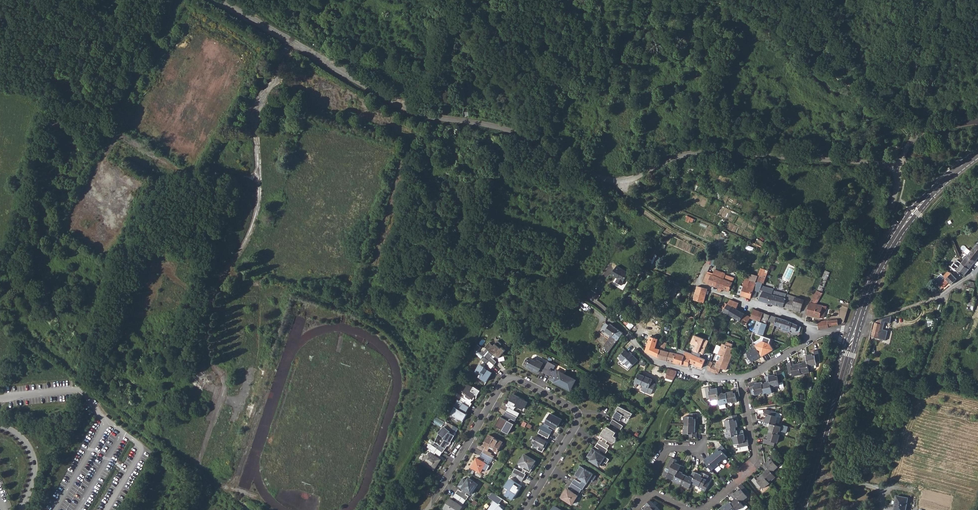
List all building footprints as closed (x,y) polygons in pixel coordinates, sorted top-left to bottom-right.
[(464,116),(466,103),(453,101),(452,103),(452,106),(451,108),(450,113),(464,116)] [(444,104),(442,112),(450,113),(451,108),(452,106),(444,104)] [(969,254),(962,264),(970,270),(977,260),(977,243),(969,254)] [(970,270),(962,264),(957,271),(962,275),(964,277),(970,270)] [(623,284),(631,272),(619,265),(613,273),(617,276),(616,279),(623,284)] [(704,281),(716,286),(720,277),(721,277),(723,273),(715,270),(713,275),(708,273),(704,281)] [(745,286),(741,295),(751,298),(752,296),(757,283),(758,281),(763,282),(764,282),(768,272),(760,270),(759,275),(753,273),(751,278),(747,277),(743,286),(745,286)] [(825,270),(817,289),(817,290),(821,292),(821,291),(823,291),(830,272),(825,270)] [(733,282),(724,278),(726,273),(723,273),(721,277),(720,277),(716,286),(718,286),(717,289),(721,290),(722,288),(726,289),(730,290),(733,282)] [(724,278),(733,282),(735,277),(726,273),(724,278)] [(939,285),(942,289),(949,282),(951,285),(957,280),(950,274),(948,273),(944,277),(945,279),(939,285)] [(757,283),(752,296),(756,297),(758,291),(762,292),(759,300),(769,303),(774,290),(774,289),(773,288),(762,286),(763,284),(762,284),(757,283)] [(708,289),(698,287),(694,300),(704,303),(706,294),(708,294),(709,291),(707,291),(708,289)] [(787,294),(774,290),(769,303),(774,304),(783,307),(787,294)] [(815,303),(821,292),(817,290),(811,302),(806,315),(820,319),(821,316),(824,317),(827,306),(815,303)] [(796,297),(787,294),(783,307),(792,309),(796,297)] [(792,309),(800,312),(804,300),(796,297),(792,309)] [(746,324),(748,320),(750,316),(736,308),(738,303),(730,300),(728,304),(725,303),(724,305),(726,307),(724,312),(746,324)] [(764,312),(754,308),(750,316),(758,321),(760,321),(764,312)] [(760,321),(758,321),(753,333),(762,336),(768,321),(774,323),(774,324),(783,327),(782,329),(789,332),(790,329),(796,331),(797,327),(798,325),(778,317),(764,312),(760,321)] [(878,324),(876,323),(872,337),(881,339),(886,322),(891,323),(892,316),(878,321),(878,324)] [(818,322),(819,329),(829,327),(829,326),(839,325),(838,320),(818,322)] [(904,329),(913,322),(911,320),(902,326),(904,329)] [(609,351),(618,339),(623,333),(611,323),(609,325),(605,322),(601,327),(606,331),(611,335),(610,337),(603,346),(607,349),(609,351)] [(702,354),(707,341),(693,335),(690,344),(695,346),(692,351),(702,354)] [(747,352),(752,362),(756,360),(755,359),(758,358),(766,354),(765,352),(767,352),(768,353),(774,350),(770,344),(772,339),(765,337),(764,341),(756,345),(755,343),(751,346),(753,349),(747,352)] [(490,349),(485,355),(494,363),(497,360),(491,355),(494,353),(498,356),(505,355),(504,351),(506,349),(502,346),(501,347),(500,345),(502,343),(498,339),(489,349),(490,349)] [(650,340),(646,351),(651,354),(659,356),(661,349),(656,347),(657,343),(650,340)] [(718,368),(723,370),(730,353),(729,353),(732,347),(731,347),(732,344),(725,341),(724,344),(721,343),(716,354),(719,355),(717,361),(715,360),(713,366),(718,368)] [(666,346),(662,345),(661,349),(659,356),(658,358),(667,360),(670,351),(665,350),(666,346)] [(625,349),(617,357),(628,369),(636,362),(625,349)] [(813,354),(807,355),(809,366),(811,366),(817,365),(817,362),(821,361),(818,350),(812,351),(813,354)] [(678,353),(670,351),(667,360),(675,362),(678,353)] [(692,353),(688,351),(686,356),(678,353),(675,362),(685,365),(687,362),(692,353)] [(711,362),(692,353),(687,362),(707,372),(710,365),(711,362)] [(494,363),(485,355),(482,358),(487,362),(484,365),(480,362),(476,369),(480,372),(478,375),(485,380),(492,371),(487,368),(490,365),(491,367),(494,363)] [(807,373),(812,372),(811,366),(809,366),(807,355),(804,356),(805,363),(800,363),(802,375),(803,378),(808,377),(807,373)] [(547,374),(553,363),(549,361),(547,365),(543,363),(544,363),(538,359),(537,361),(532,358),(531,360),(527,358),(523,364),(537,372),(539,369),(540,370),(541,368),(544,369),(543,372),(547,374)] [(802,375),(800,363),(794,364),(793,362),(788,363),(790,374),(793,374),(794,376),(802,375)] [(557,365),(553,363),(547,374),(550,376),(551,374),(554,376),(552,380),(571,390),(576,380),(557,370),(557,371),(554,370),(557,365)] [(710,365),(707,372),(712,374),(715,374),(718,368),(713,366),(710,365)] [(682,371),(675,369),(674,370),(673,375),(680,378),(682,371)] [(680,378),(687,380),(689,373),(682,371),(681,373),(680,378)] [(776,375),(770,376),(772,387),(774,387),(780,385),(780,383),(783,382),(781,371),(775,372),(776,375)] [(653,379),(640,373),(634,384),(635,385),(637,382),(643,385),(641,390),(651,394),(656,384),(652,382),(653,379)] [(768,393),(775,392),(774,387),(772,387),(770,376),(766,376),(767,383),(762,384),(764,392),(764,393),(768,392),(768,393)] [(755,382),(750,383),(751,390),(752,396),(761,394),(761,392),(764,392),(762,384),(762,381),(756,383),(755,382)] [(463,396),(461,399),(462,400),(464,402),(470,405),(472,402),(471,401),(476,393),(478,394),(481,389),(475,385),(475,386),(469,383),(463,392),(469,396),(467,398),(463,396)] [(711,401),(717,400),(720,399),(717,388),(711,389),(711,387),(705,388),(707,398),(707,399),(710,398),(711,401)] [(725,403),(729,402),(727,393),(722,394),(721,388),(717,388),(720,399),(717,400),(719,406),(726,404),(725,403)] [(737,397),(740,396),(738,389),(733,390),(733,391),(727,392),(727,393),(729,402),(732,402),(732,403),(737,402),(737,397)] [(511,407),(509,406),(507,410),(518,416),(520,412),(514,409),(515,407),(516,407),(517,405),(524,409),(526,405),(526,406),(528,402),(525,400),(521,398),(522,397),(515,393),(511,399),(512,400),(510,402),(510,403),(513,405),(511,407)] [(467,413),(454,406),(451,413),(463,419),(467,413)] [(633,414),(619,407),(616,411),(617,412),(614,417),(620,421),(623,416),(629,420),(633,414)] [(767,415),(766,421),(776,424),(777,423),(779,416),(776,416),(777,412),(766,409),(764,415),(767,415)] [(518,416),(507,410),(505,414),(511,418),(510,420),(501,415),(495,424),(503,429),(509,433),(514,423),(518,416)] [(686,422),(685,425),(696,426),(696,419),(697,419),(697,414),(689,413),(689,417),(684,417),(684,422),(686,422)] [(541,425),(539,428),(540,429),(550,435),(552,431),(548,428),(550,425),(554,428),(554,429),(555,429),(556,429),(557,428),(562,420),(551,414),(544,426),(541,425)] [(727,425),(728,428),(736,426),(737,426),(736,420),(737,420),(737,414),(731,415),(729,416),(730,419),(725,420),(726,425),(727,425)] [(613,420),(610,423),(621,430),(623,426),(613,420)] [(781,431),(783,424),(777,423),(776,424),(766,421),(764,425),(771,427),(769,431),(779,434),(780,431),(781,431)] [(436,440),(433,444),(443,451),(448,444),(450,445),(456,434),(451,432),(452,431),(446,425),(440,431),(436,440)] [(689,437),(696,437),(697,435),(697,432),(695,432),(696,426),(685,425),(685,428),(684,428),(684,433),(689,434),(689,437)] [(726,432),(728,439),(733,438),(733,436),(744,434),(744,430),(737,431),(736,426),(728,428),(727,428),(728,431),(726,432)] [(600,440),(597,443),(608,450),(610,446),(606,444),(608,441),(612,444),(616,442),(616,438),(614,436),(616,433),(607,427),(605,429),(604,429),(600,436),(603,438),(602,441),(600,440)] [(550,435),(540,429),(538,433),(543,436),(541,438),(536,436),(533,442),(539,446),(537,449),(542,452),(547,443),(546,442),(546,441),(545,440),(546,438),(548,438),(550,435)] [(778,443),(781,435),(779,434),(769,431),(768,437),(765,436),(764,442),(775,446),(776,442),(778,443)] [(487,445),(483,451),(494,457),(495,455),(492,454),(492,452),(488,450),(490,447),(498,452),(504,442),(500,439),(499,440),(495,437),(496,437),(490,434),(485,443),(487,445)] [(738,447),(749,445),(748,439),(746,440),(744,434),(733,436),(733,438),(734,444),(737,444),(738,447)] [(608,450),(597,443),(595,447),(606,454),(608,450)] [(441,454),(443,451),(433,444),(430,447),(432,448),(431,451),(430,451),(428,454),(427,453),(422,459),(422,461),(427,465),(429,464),(433,467),(440,458),(437,456),(435,456),(434,455),(436,451),(441,454)] [(725,453),(727,451),(722,445),(718,448),(719,449),(714,453),(720,461),(723,460),(724,461),(728,457),(725,453)] [(609,460),(592,449),(587,456),(591,459),(590,461),(599,466),(602,467),(604,463),(606,464),(609,460)] [(494,457),(483,451),(480,455),(486,458),(484,461),(476,457),(471,466),(481,471),(483,467),(487,470),(490,464),(488,463),(490,460),(492,461),(494,457)] [(718,463),(720,461),(714,453),(709,457),(708,456),(704,460),(709,466),(712,464),(715,468),(719,464),(718,463)] [(770,460),(765,463),(772,472),(774,471),(779,466),(777,465),(780,462),(773,453),(768,458),(770,460)] [(535,461),(524,454),(519,463),(524,466),(523,469),(522,472),(515,468),(512,472),(523,478),(526,474),(524,473),(526,470),(530,472),(534,464),(533,464),(535,461)] [(669,472),(675,474),(676,475),(681,465),(676,462),(677,460),(672,458),(667,468),(670,469),(669,472)] [(772,480),(778,475),(774,471),(772,472),(765,463),(762,466),(765,469),(767,471),(763,474),(769,481),(772,479),(772,480)] [(679,482),(682,483),(686,475),(682,473),(684,467),(681,465),(676,475),(675,474),(672,480),(678,483),(679,482)] [(596,476),(580,466),(574,475),(576,476),(582,480),(580,484),(574,479),(572,483),(582,489),(582,490),(586,483),(587,483),(590,480),(592,481),(596,476)] [(685,486),(691,489),(693,484),(692,483),(697,473),(692,471),(689,477),(686,475),(682,483),(685,485),(685,486)] [(523,478),(512,472),(510,475),(521,482),(523,478)] [(702,475),(697,473),(692,483),(693,484),(699,487),(699,488),(706,491),(712,479),(708,477),(709,476),(703,473),(702,475)] [(764,489),(771,483),(769,481),(763,474),(759,478),(757,476),(752,480),(759,489),(762,486),(764,489)] [(459,488),(456,491),(457,492),(466,499),(469,495),(466,493),(468,491),(472,494),(477,487),(476,482),(470,477),(468,480),(465,478),(460,485),(464,488),(462,490),(459,488)] [(509,478),(505,483),(509,487),(503,494),(510,499),(518,489),(517,488),(519,485),(509,478)] [(582,489),(572,483),(569,487),(575,491),(573,493),(568,490),(566,492),(565,491),(560,497),(566,501),(567,500),(568,501),(568,502),(572,505),(582,489)] [(749,492),(741,483),(737,487),(739,489),(734,493),(741,502),(743,500),(748,496),(746,494),(749,492)] [(503,508),(504,506),(499,502),(501,498),(492,491),(488,496),(495,500),(488,509),(501,509),(503,508)] [(457,492),(454,496),(460,499),(458,502),(451,497),(444,508),(447,509),(457,509),(459,508),(460,508),(462,505),(461,504),(462,501),(464,502),(466,499),(457,492)] [(731,503),(737,509),(740,508),(741,509),(746,504),(743,500),(741,502),(734,493),(733,492),(730,494),(734,500),(731,503)] [(894,509),(906,509),(908,499),(896,497),(894,509)] [(650,500),(646,504),(648,506),(644,509),(657,509),(658,508),(650,500)] [(737,509),(731,503),(730,502),(725,506),(724,505),(720,508),(721,509),(736,509),(737,509)]
